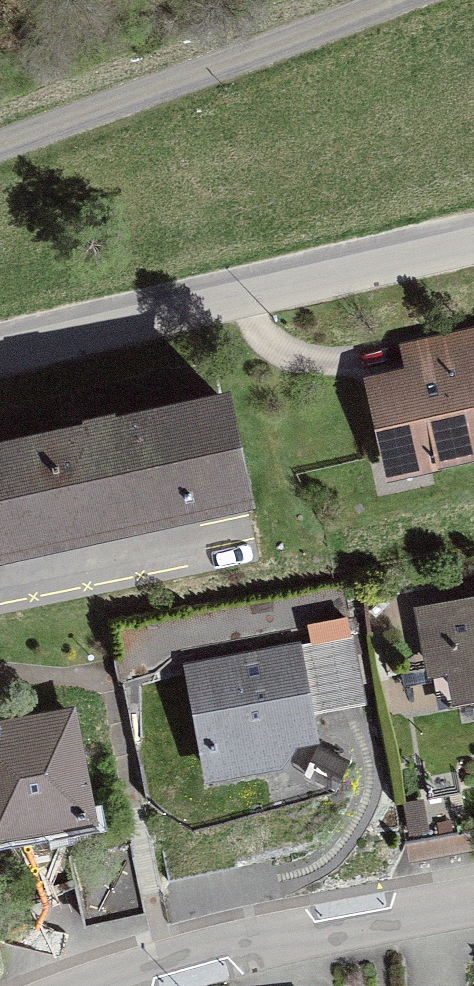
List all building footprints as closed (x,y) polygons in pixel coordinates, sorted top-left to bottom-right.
[(456,335),(463,366),(375,384),(392,469),(473,452),(473,331),(456,335)] [(243,491),(224,403),(117,426),(114,415),(83,421),(86,433),(0,452),(0,544),(243,491)] [(438,697),(473,690),(473,604),(442,609),(453,664),(432,668),(438,697)] [(350,640),(193,670),(208,754),(249,747),(274,764),(292,739),(313,735),(308,710),(326,706),(321,681),(356,675),(350,640)] [(37,723),(36,719),(0,726),(0,822),(26,817),(28,829),(92,818),(72,716),(37,723)] [(395,782),(405,841),(468,830),(457,771),(424,777),(395,782)] [(131,843),(68,855),(82,917),(145,904),(131,843)]
